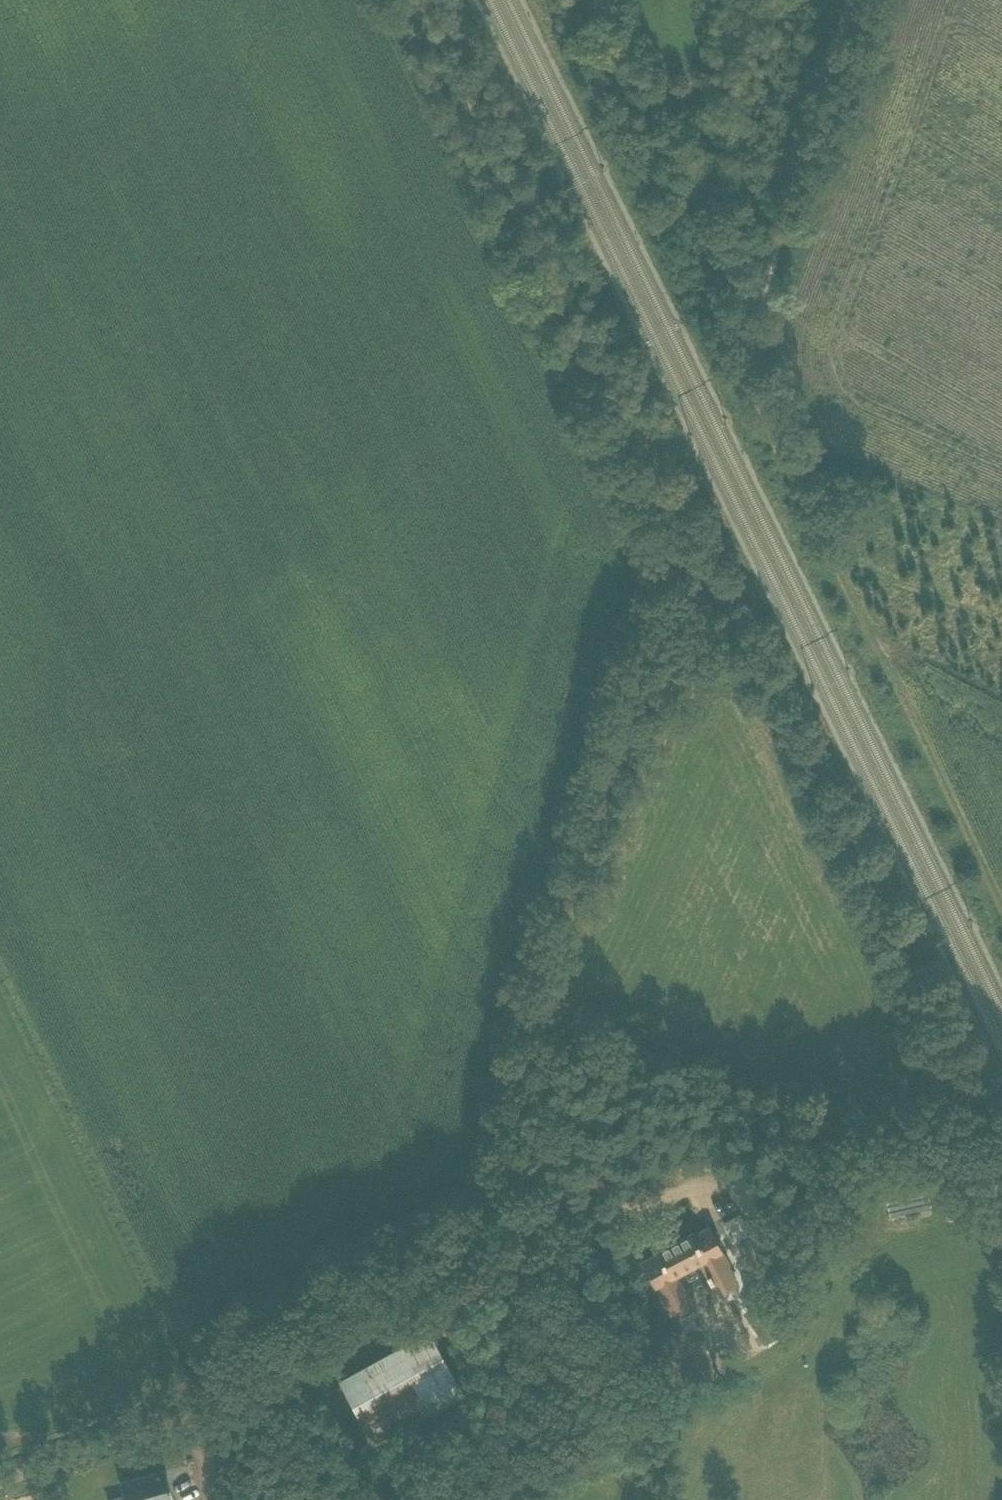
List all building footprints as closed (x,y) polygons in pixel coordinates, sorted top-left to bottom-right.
[(659,1258),(645,1265),(655,1284),(656,1283),(671,1312),(691,1302),(676,1273),(700,1260),(707,1274),(706,1274),(710,1281),(714,1279),(713,1277),(729,1269),(727,1264),(729,1263),(724,1254),(722,1255),(719,1250),(720,1250),(711,1231),(697,1238),(693,1232),(656,1252),(659,1258)] [(757,1290),(748,1296),(754,1305),(743,1312),(765,1343),(785,1330),(757,1290)] [(431,1329),(337,1371),(358,1418),(392,1403),(386,1390),(411,1379),(427,1413),(462,1397),(431,1329)] [(120,1482),(125,1499),(174,1499),(166,1470),(120,1482)]
